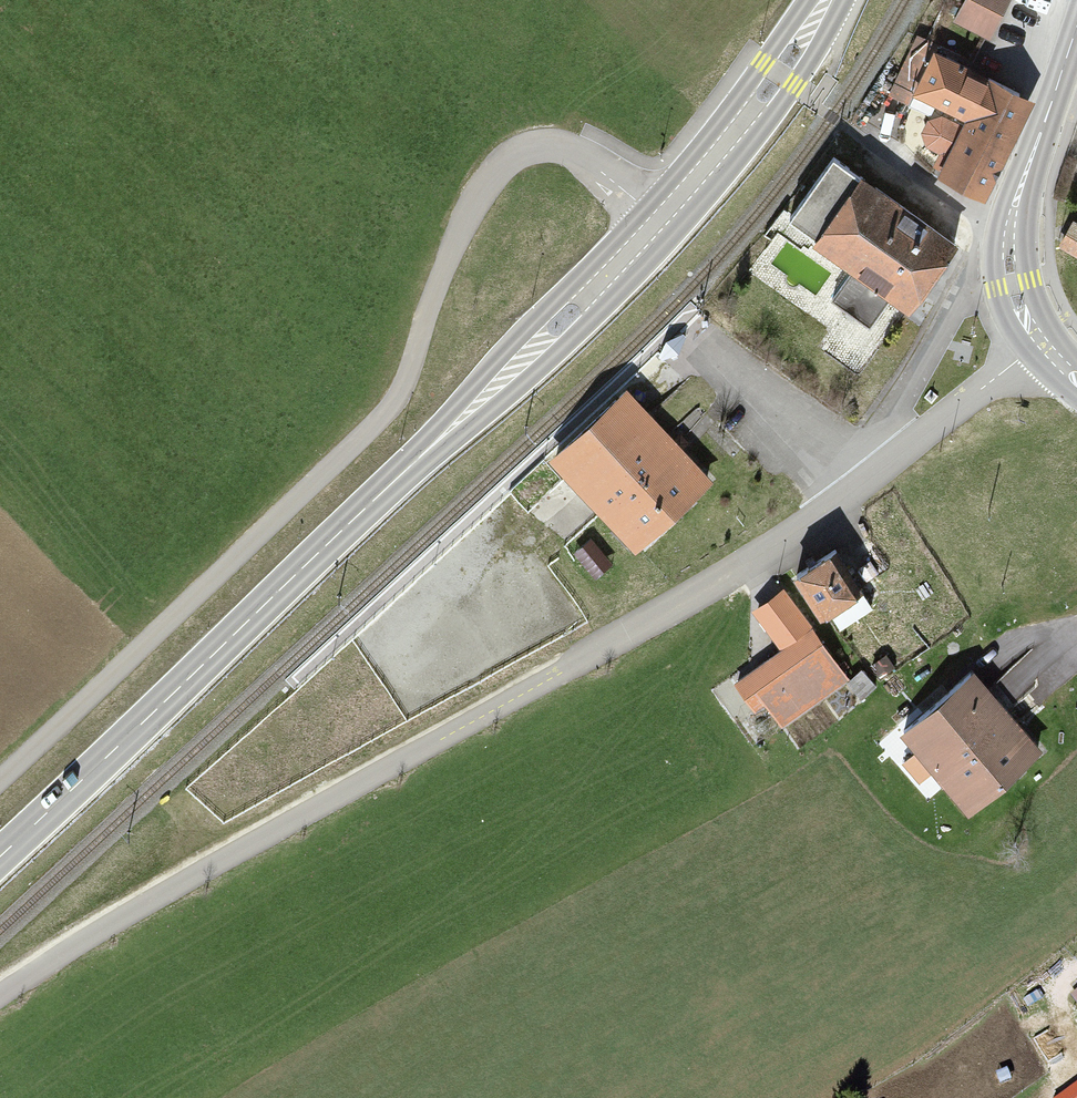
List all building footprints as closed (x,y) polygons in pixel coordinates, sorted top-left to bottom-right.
[(993,34),(1006,0),(964,0),(956,19),(993,34)] [(941,166),(985,186),(1028,93),(937,51),(919,89),(966,111),(941,166)] [(785,210),(800,220),(837,165),(822,155),(785,210)] [(851,171),(809,230),(854,262),(835,288),(869,312),(888,285),(908,300),(950,241),(851,171)] [(1058,245),(1076,255),(1076,221),(1073,219),(1058,245)] [(628,395),(552,466),(637,556),(713,486),(628,395)] [(828,541),(792,566),(820,606),(856,580),(828,541)] [(811,627),(735,680),(762,718),(838,665),(811,627)] [(964,668),(898,726),(968,806),(1034,749),(964,668)] [(1069,992),(1076,1004),(1076,987),(1069,992)]
